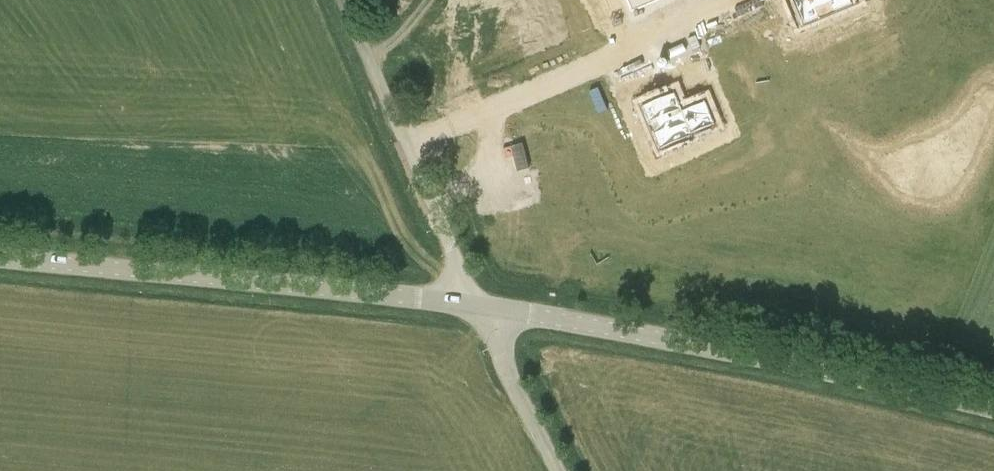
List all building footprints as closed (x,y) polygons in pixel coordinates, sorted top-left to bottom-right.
[(631,12),(660,0),(626,0),(631,12)] [(804,24),(853,4),(851,0),(794,0),(804,24)] [(643,104),(662,148),(695,133),(694,131),(717,121),(706,98),(683,108),(675,90),(643,104)]
